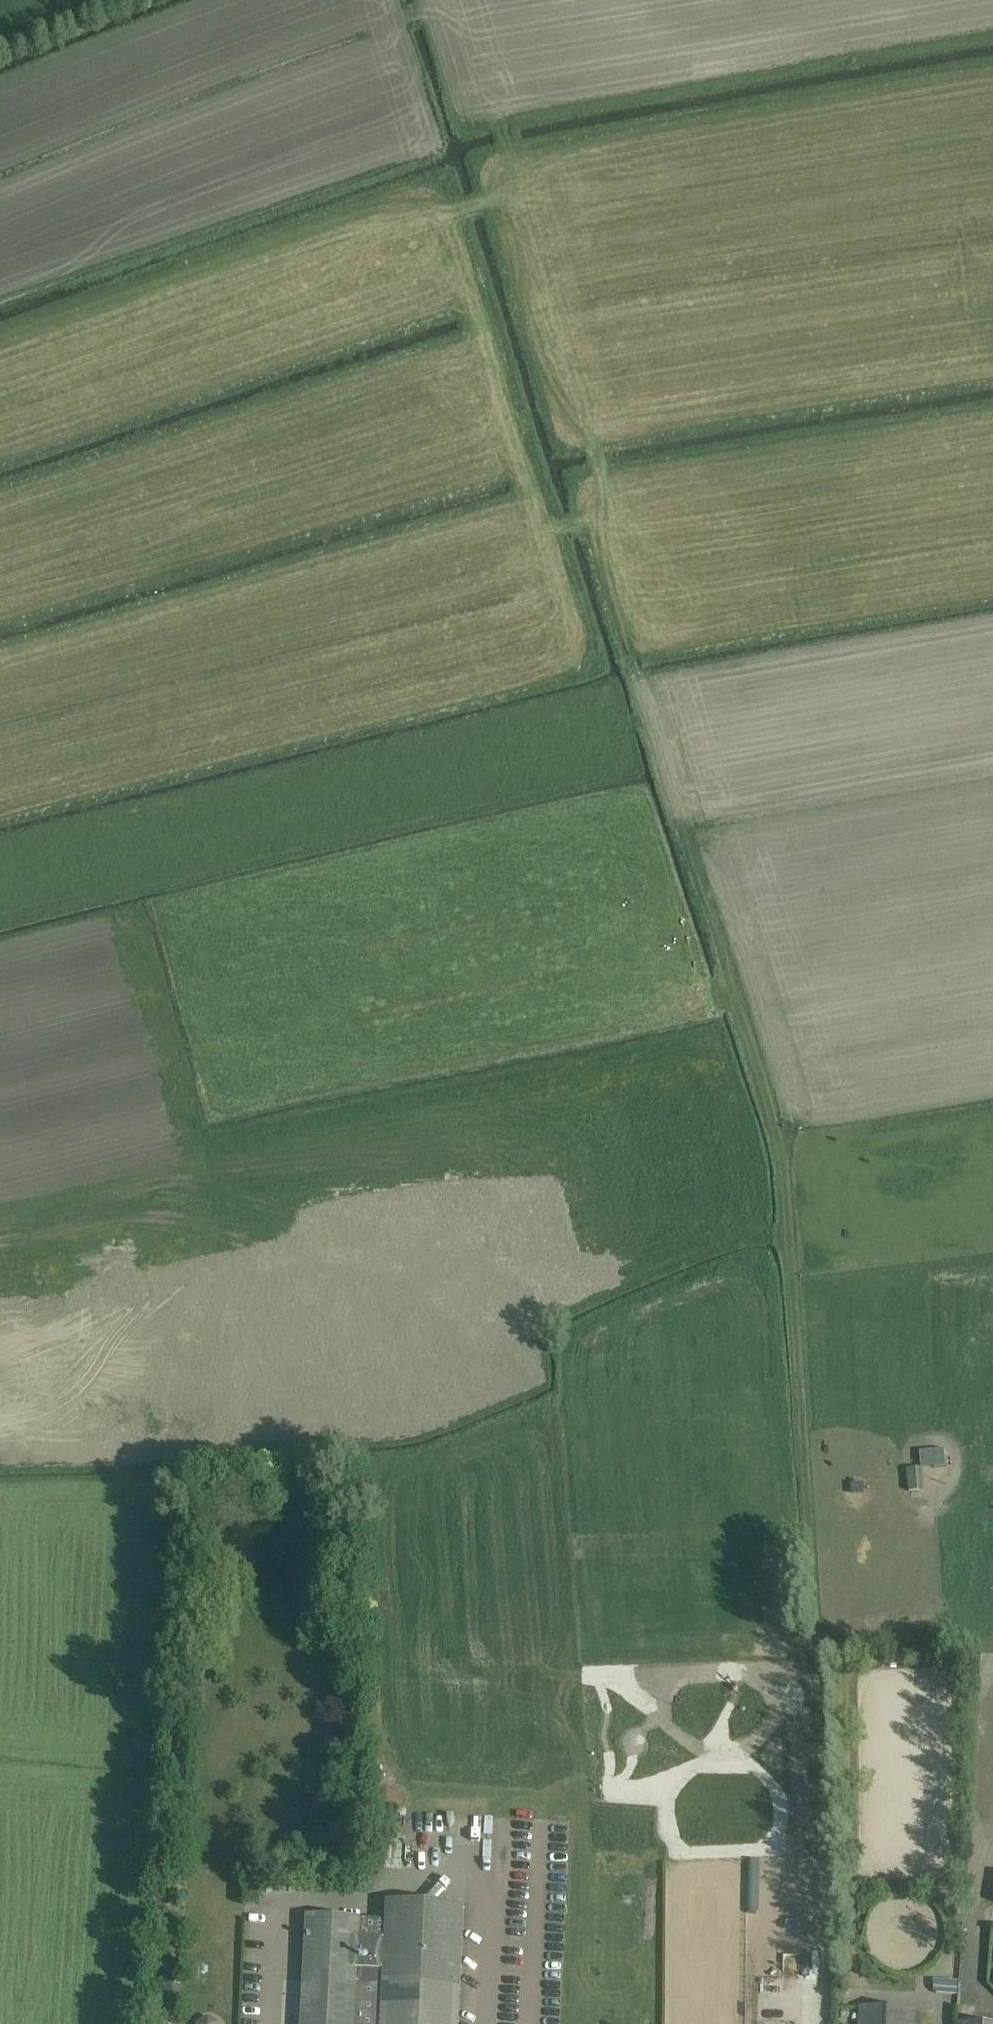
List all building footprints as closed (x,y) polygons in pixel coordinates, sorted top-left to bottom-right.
[(941,1473),(941,1445),(920,1444),(920,1473),(941,1473)] [(402,1869),(403,1841),(393,1840),(394,1817),(379,1817),(378,1869),(402,1869)] [(464,1907),(388,1903),(387,1921),(307,1917),(302,2023),(458,2023),(464,1907)] [(858,2023),(915,2023),(916,2009),(859,2007),(858,2023)] [(956,2023),(992,2023),(992,2017),(957,2015),(956,2023)]
